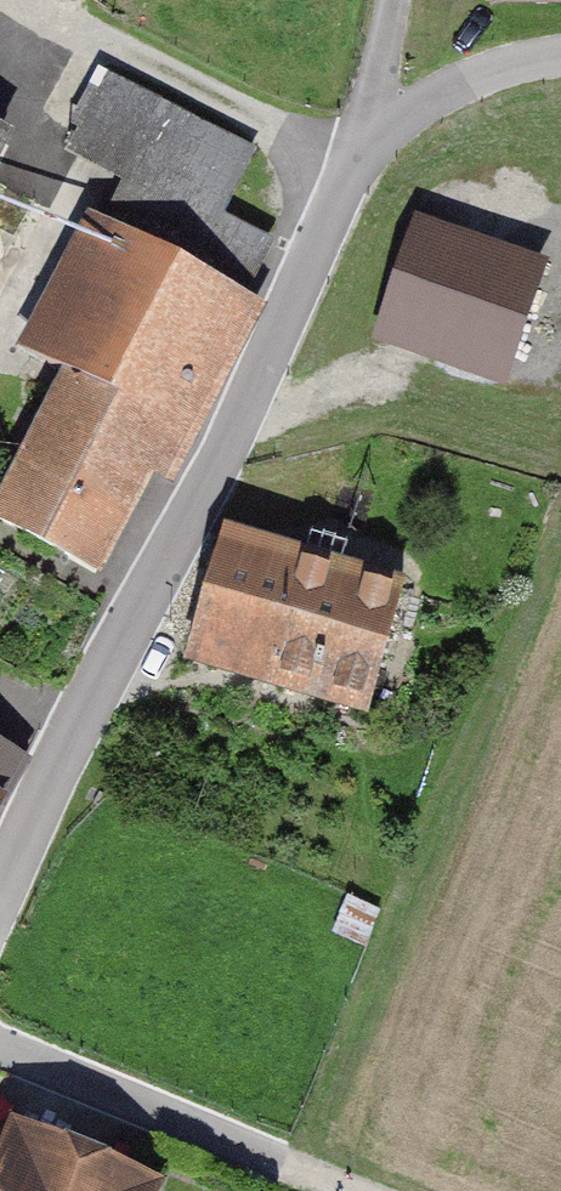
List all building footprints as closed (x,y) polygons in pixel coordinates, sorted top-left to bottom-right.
[(8,142),(0,138),(0,158),(8,142)] [(0,509),(0,516),(94,566),(263,252),(142,188),(47,365),(71,378),(0,509)] [(417,238),(386,330),(502,369),(533,277),(417,238)] [(226,535),(190,657),(366,708),(401,586),(226,535)] [(28,759),(0,743),(0,811),(28,759)] [(17,1132),(0,1174),(0,1190),(148,1190),(150,1185),(17,1132)]
